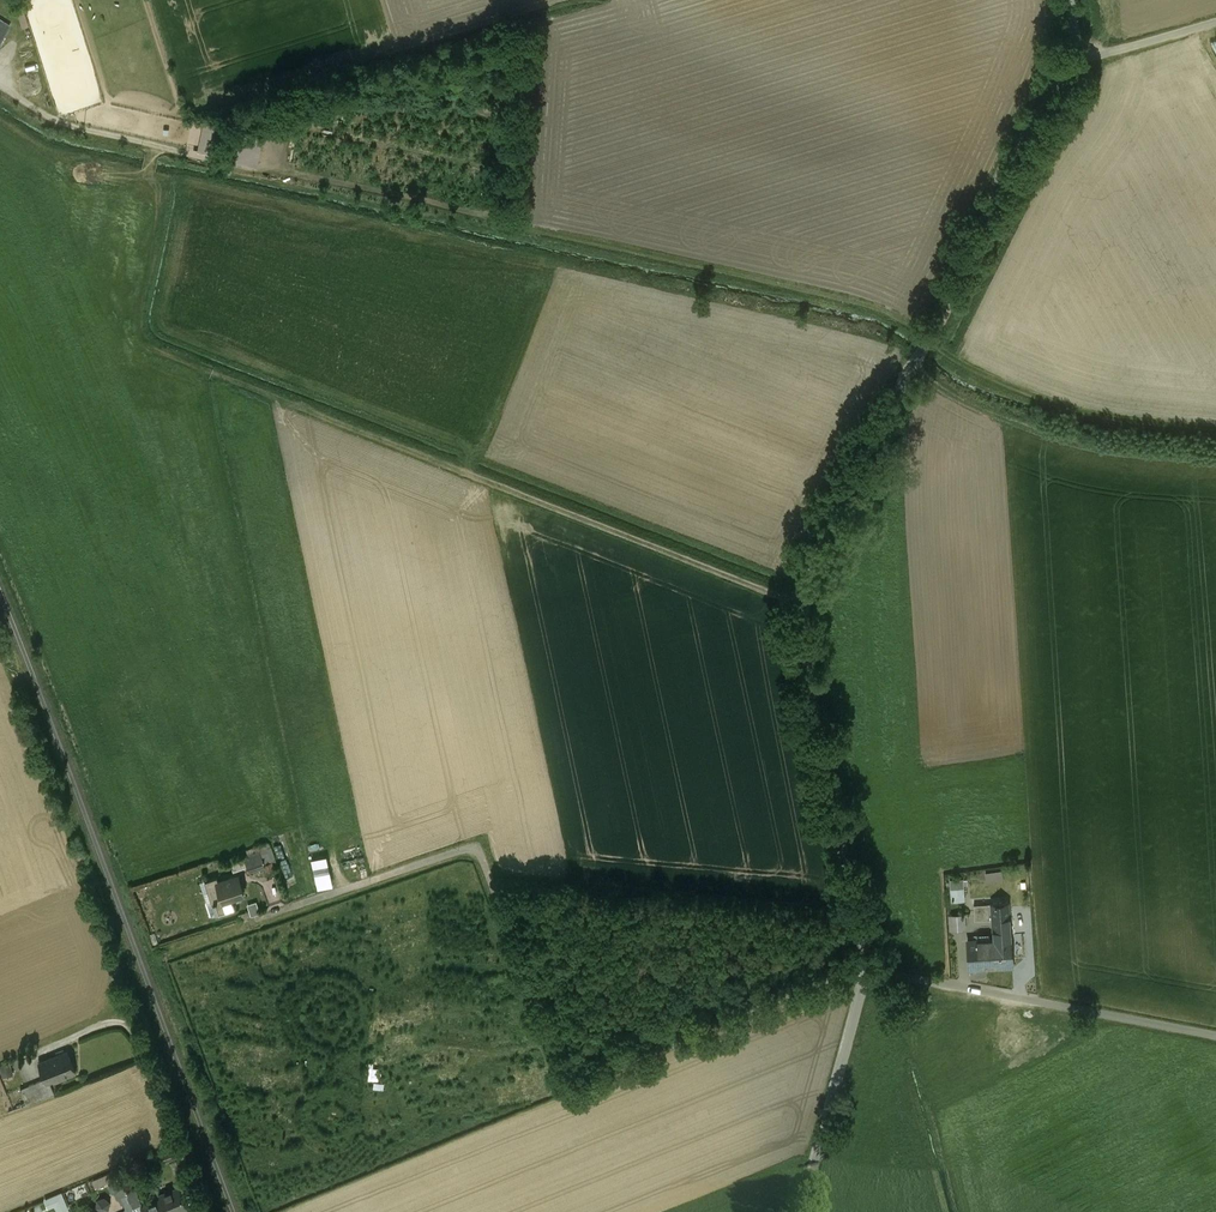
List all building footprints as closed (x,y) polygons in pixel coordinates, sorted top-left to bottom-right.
[(20,26),(27,25),(22,5),(16,6),(20,26)] [(205,123),(199,151),(226,157),(237,112),(205,123)] [(264,135),(238,128),(231,158),(257,164),(264,135)] [(260,852),(244,857),(249,872),(265,867),(260,852)] [(1015,885),(1025,885),(1024,868),(1014,869),(1015,885)] [(219,882),(217,882),(223,900),(232,897),(234,897),(244,894),(238,876),(219,882)] [(232,897),(223,900),(217,882),(219,882),(217,877),(205,881),(212,903),(213,905),(215,904),(219,914),(219,915),(236,909),(232,897)] [(964,877),(949,878),(950,899),(965,898),(964,877)] [(249,914),(258,911),(255,900),(246,903),(249,914)] [(215,904),(213,905),(212,903),(208,905),(212,916),(219,914),(215,904)] [(996,919),(998,939),(968,941),(969,969),(983,968),(982,967),(1011,965),(1011,966),(1013,966),(1011,939),(1010,939),(1008,918),(1009,918),(1007,903),(974,905),(975,921),(996,919)] [(949,929),(966,928),(965,912),(948,913),(949,929)] [(68,1052),(40,1063),(48,1083),(76,1072),(68,1052)] [(17,1056),(8,1059),(10,1065),(19,1061),(17,1056)] [(369,1067),(369,1079),(377,1079),(377,1067),(369,1067)] [(117,1170),(105,1175),(105,1177),(93,1181),(96,1187),(107,1182),(108,1185),(114,1184),(122,1181),(117,1170)] [(122,1181),(114,1184),(108,1185),(111,1193),(115,1194),(117,1199),(120,1200),(121,1204),(124,1205),(127,1211),(135,1211),(133,1208),(122,1181)] [(142,1204),(134,1185),(125,1188),(133,1208),(142,1204)] [(160,1195),(161,1200),(166,1211),(177,1211),(187,1208),(179,1188),(160,1195)] [(109,1203),(104,1199),(99,1201),(97,1207),(102,1211),(108,1209),(109,1203)] [(142,1208),(143,1211),(166,1211),(161,1200),(142,1208)]
